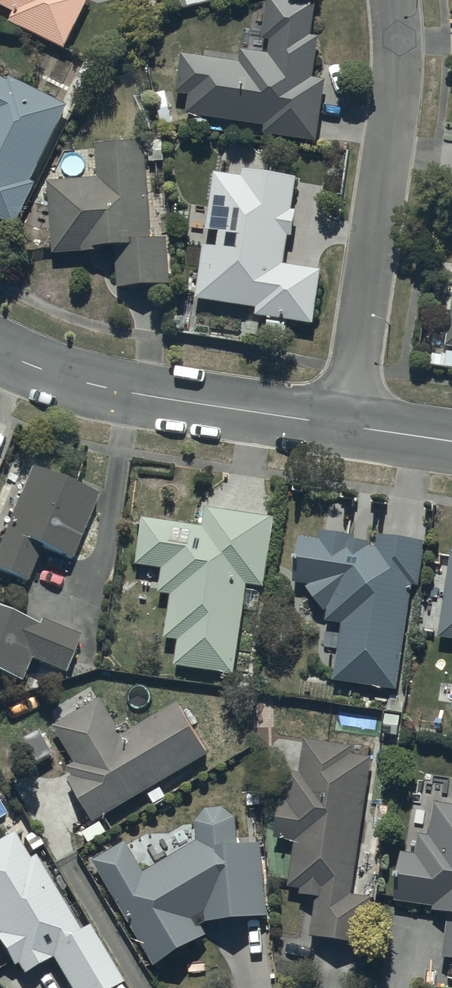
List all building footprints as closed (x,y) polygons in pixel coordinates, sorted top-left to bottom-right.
[(14,9),(9,18),(64,45),(86,0),(0,0),(0,2),(14,9)] [(185,112),(264,122),(263,131),(317,137),(324,76),(313,75),(318,33),(311,32),(315,0),(268,0),(267,4),(253,2),(249,35),(243,34),(240,54),(204,50),(204,54),(180,51),(176,89),(188,91),(185,112)] [(66,102),(55,96),(59,88),(42,80),(39,88),(10,74),(8,77),(0,73),(0,216),(14,223),(35,179),(31,177),(66,102)] [(98,175),(47,178),(52,250),(102,246),(101,239),(114,238),(118,283),(170,279),(166,233),(151,234),(144,149),(148,149),(149,159),(163,158),(162,139),(144,140),(144,137),(95,141),(98,175)] [(203,241),(195,295),(256,304),(255,311),(313,320),(321,266),(283,261),(287,232),(292,233),(296,207),(291,206),(296,174),(243,166),(242,173),(214,169),(206,226),(219,228),(217,243),(203,241)] [(443,342),(451,343),(451,285),(443,342)] [(97,492),(31,464),(36,452),(13,443),(0,476),(0,478),(21,487),(0,539),(0,566),(27,577),(41,543),(72,555),(97,492)] [(234,671),(246,581),(264,583),(273,512),(205,503),(203,523),(142,515),(136,561),(162,565),(159,589),(170,591),(164,635),(178,637),(174,663),(234,671)] [(377,531),(377,536),(377,544),(367,544),(368,536),(347,535),(348,528),(320,527),(320,534),(298,534),(297,548),(294,548),(293,579),(309,582),(306,584),(321,606),(327,607),(325,617),(342,620),(341,626),(325,623),(323,636),(339,638),(334,676),(397,686),(412,582),(419,583),(423,538),(377,531)] [(451,548),(438,634),(451,636),(451,548)] [(20,678),(29,656),(63,670),(78,634),(39,617),(36,622),(0,607),(0,669),(20,678)] [(68,775),(94,818),(145,788),(153,802),(165,794),(157,781),(208,751),(177,699),(121,731),(100,695),(54,722),(75,758),(68,763),(73,772),(68,775)] [(352,892),(372,754),(350,751),(351,743),(305,737),(299,770),(290,768),(285,797),(280,796),(274,834),(293,837),(287,883),(300,885),(299,890),(317,893),(311,932),(365,940),(371,894),(352,892)] [(451,955),(451,784),(449,783),(449,777),(424,774),(423,780),(417,780),(415,792),(411,792),(405,849),(400,848),(399,862),(396,862),(392,898),(433,902),(432,906),(447,908),(442,953),(451,955)] [(124,838),(92,858),(154,962),(206,931),(201,921),(207,918),(267,912),(260,836),(238,838),(236,813),(221,805),(206,805),(194,819),(198,838),(144,869),(124,838)] [(34,853),(28,856),(12,829),(0,836),(0,943),(12,963),(16,961),(22,971),(51,954),(71,987),(106,987),(121,979),(87,921),(78,926),(34,853)]
